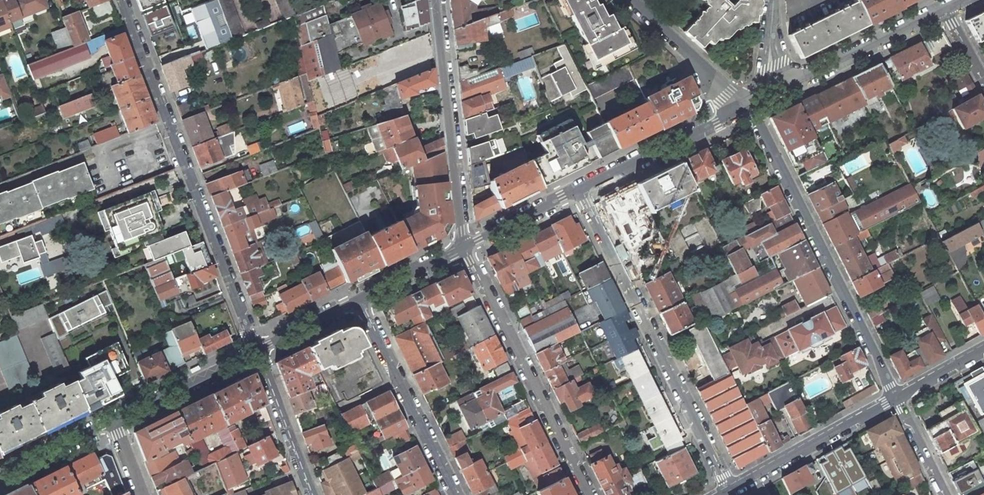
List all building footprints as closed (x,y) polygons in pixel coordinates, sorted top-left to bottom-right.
[(44,0),(3,0),(1,1),(9,22),(43,9),(45,3),(44,0)] [(89,7),(95,21),(106,16),(114,12),(109,0),(89,7)] [(150,37),(173,28),(162,0),(136,0),(150,37)] [(206,49),(232,39),(217,0),(213,0),(202,4),(191,9),(201,37),(206,49)] [(232,39),(244,35),(231,0),(217,0),(232,39)] [(283,20),(292,16),(295,15),(289,0),(275,0),(283,20)] [(426,0),(416,0),(402,5),(407,31),(428,23),(426,0)] [(454,30),(489,17),(486,10),(476,11),(475,7),(474,6),(471,4),(467,4),(466,0),(450,0),(454,30)] [(596,64),(607,59),(629,47),(620,29),(618,30),(610,15),(606,17),(602,9),(599,4),(596,6),(593,0),(591,0),(587,2),(586,0),(562,0),(571,16),(578,30),(585,43),(596,64)] [(721,39),(724,39),(726,37),(733,31),(750,22),(754,23),(755,16),(757,16),(759,0),(743,0),(742,3),(734,2),(733,3),(730,6),(724,0),(701,0),(701,1),(703,1),(703,3),(704,3),(704,5),(707,7),(706,8),(705,8),(702,11),(703,12),(701,13),(700,12),(698,12),(698,15),(695,19),(695,20),(694,21),(693,21),(690,23),(691,24),(690,26),(689,25),(683,31),(686,34),(700,46),(700,47),(706,41),(708,42),(710,45),(716,39),(719,41),(721,39)] [(788,35),(796,52),(805,56),(867,25),(868,25),(856,0),(853,0),(854,2),(788,35)] [(868,25),(902,8),(898,0),(856,0),(868,25)] [(12,28),(10,24),(9,22),(1,1),(0,1),(0,32),(12,28)] [(323,4),(295,15),(292,16),(299,46),(318,39),(315,32),(328,27),(328,25),(328,24),(323,4)] [(380,4),(351,15),(355,24),(383,13),(380,4)] [(513,17),(510,9),(495,14),(489,17),(454,30),(455,43),(484,39),(482,29),(499,23),(499,22),(513,17)] [(78,11),(62,18),(65,28),(73,47),(82,43),(90,41),(78,11)] [(965,21),(975,39),(983,35),(983,11),(965,21)] [(383,13),(355,24),(362,43),(390,32),(383,13)] [(351,15),(328,24),(328,25),(328,27),(315,32),(318,39),(330,34),(355,24),(351,15)] [(255,24),(257,30),(270,25),(267,19),(255,24)] [(335,54),(362,43),(355,24),(330,34),(335,54)] [(65,28),(52,33),(59,52),(73,47),(65,28)] [(101,58),(103,65),(109,63),(112,70),(102,74),(107,87),(138,75),(120,29),(116,30),(111,32),(94,39),(90,41),(82,43),(87,55),(96,51),(95,48),(105,44),(109,55),(101,58)] [(932,49),(947,41),(942,32),(928,39),(932,49)] [(323,114),(386,88),(433,69),(429,33),(339,69),(310,81),(315,98),(312,99),(312,100),(316,116),(323,114)] [(335,54),(330,34),(318,39),(299,46),(306,73),(308,81),(310,81),(339,69),(335,54)] [(983,39),(983,35),(975,39),(978,43),(983,39)] [(928,39),(917,44),(922,54),(932,49),(928,39)] [(37,61),(26,65),(32,79),(88,57),(87,55),(82,43),(73,47),(59,52),(37,61)] [(540,81),(548,102),(565,94),(564,91),(568,89),(569,91),(572,96),(587,89),(585,86),(572,60),(564,44),(535,55),(531,56),(535,66),(540,81)] [(922,54),(917,44),(883,61),(887,68),(891,66),(894,65),(901,79),(928,65),(922,54)] [(292,49),(299,76),(300,75),(306,73),(299,46),(292,49)] [(200,65),(195,53),(161,67),(171,92),(187,85),(184,78),(192,74),(189,67),(192,65),(193,68),(200,65)] [(514,74),(535,66),(531,56),(511,64),(491,71),(459,83),(463,120),(493,109),(488,94),(492,93),(506,87),(502,78),(514,74)] [(879,92),(890,86),(878,64),(850,77),(865,104),(867,107),(876,102),(874,97),(880,94),(879,92)] [(592,100),(633,79),(627,65),(614,72),(585,86),(587,89),(592,100)] [(422,88),(435,85),(433,69),(386,88),(388,94),(397,90),(399,98),(416,94),(416,93),(422,91),(422,88)] [(950,79),(955,89),(963,84),(970,81),(964,71),(950,79)] [(300,75),(307,103),(312,100),(312,99),(308,81),(306,73),(300,75)] [(1,96),(2,101),(12,98),(2,74),(0,75),(0,97),(1,96)] [(107,87),(102,89),(104,94),(111,91),(119,110),(147,99),(138,75),(107,87)] [(280,87),(286,111),(302,105),(295,77),(279,83),(272,86),(273,89),(280,87)] [(814,95),(827,122),(865,104),(850,77),(815,95),(814,95)] [(645,103),(658,129),(667,124),(666,123),(691,111),(695,108),(697,103),(694,99),(684,79),(670,86),(669,85),(664,88),(659,90),(659,91),(643,99),(645,103)] [(977,95),(970,81),(963,84),(971,98),(977,95)] [(950,91),(934,100),(942,114),(951,110),(962,129),(983,117),(983,107),(977,95),(971,98),(964,102),(961,99),(956,102),(950,91)] [(89,94),(59,106),(63,117),(94,105),(89,94)] [(807,171),(825,162),(810,131),(827,122),(814,95),(774,115),(777,120),(771,122),(780,140),(782,139),(794,164),(802,160),(807,171)] [(147,99),(119,110),(128,133),(156,122),(147,99)] [(316,116),(312,100),(307,103),(314,130),(319,128),(319,126),(316,116)] [(645,103),(604,123),(617,149),(658,129),(645,103)] [(44,112),(42,106),(31,110),(33,116),(35,116),(44,112)] [(384,111),(387,121),(404,116),(401,106),(384,111)] [(483,135),(501,129),(493,109),(463,120),(465,135),(481,130),(483,135)] [(44,112),(35,116),(37,121),(47,117),(45,112),(44,112)] [(202,113),(182,120),(192,147),(212,139),(213,139),(211,135),(211,136),(202,113)] [(325,124),(323,114),(316,116),(319,126),(325,124)] [(375,152),(385,148),(391,146),(412,138),(404,116),(387,121),(376,125),(366,128),(371,140),(375,152)] [(530,161),(541,187),(584,165),(580,157),(583,156),(581,150),(578,146),(581,144),(569,119),(540,133),(545,142),(541,144),(545,153),(530,161)] [(93,134),(97,145),(119,136),(114,123),(112,124),(113,127),(93,134)] [(229,123),(220,127),(221,131),(223,135),(232,131),(229,123)] [(592,145),(599,158),(617,149),(604,123),(586,132),(590,140),(592,145)] [(212,139),(192,147),(200,167),(231,155),(233,155),(229,146),(234,144),(233,131),(232,131),(223,135),(213,139),(212,139)] [(213,139),(223,135),(221,131),(211,135),(213,139)] [(536,135),(541,144),(545,142),(540,133),(536,135)] [(395,167),(397,171),(401,169),(412,165),(422,161),(417,149),(412,138),(391,146),(399,165),(395,167)] [(468,165),(483,160),(500,154),(494,138),(467,148),(467,149),(468,165)] [(332,151),(328,139),(322,141),(325,153),(332,151)] [(78,144),(80,151),(90,147),(88,140),(78,144)] [(441,140),(417,149),(422,161),(442,152),(441,140)] [(578,146),(581,150),(592,145),(590,140),(581,144),(578,146)] [(899,150),(894,141),(887,144),(892,153),(899,150)] [(973,153),(977,160),(983,157),(983,151),(983,148),(973,153)] [(712,167),(704,150),(679,162),(690,183),(718,169),(716,166),(712,167)] [(754,173),(744,150),(721,161),(732,184),(740,180),(742,185),(749,182),(746,177),(754,173)] [(412,165),(417,213),(398,222),(412,251),(423,245),(444,235),(443,232),(447,223),(448,223),(447,217),(449,217),(449,213),(446,189),(446,182),(445,173),(441,174),(441,165),(443,163),(442,152),(422,161),(412,165)] [(483,196),(472,199),(474,220),(499,207),(488,181),(483,160),(468,165),(471,191),(474,190),(475,195),(483,193),(483,196)] [(259,166),(264,177),(277,172),(273,161),(259,166)] [(529,161),(488,181),(499,207),(541,187),(530,161),(529,161)] [(0,193),(0,224),(15,218),(15,219),(42,209),(41,208),(67,198),(67,199),(93,189),(83,162),(57,172),(57,171),(30,181),(31,182),(6,192),(5,191),(0,193)] [(693,223),(707,252),(721,245),(709,221),(706,216),(695,193),(690,183),(679,162),(635,184),(648,212),(654,224),(662,240),(666,238),(677,261),(680,266),(693,259),(679,230),(693,223)] [(247,169),(206,185),(211,196),(226,191),(238,186),(252,181),(247,169)] [(854,184),(851,177),(845,180),(848,186),(854,184)] [(829,186),(808,196),(817,212),(841,200),(833,184),(829,186)] [(841,200),(817,212),(833,245),(853,235),(867,229),(919,202),(914,194),(911,187),(909,184),(883,197),(849,215),(841,200)] [(857,189),(854,184),(848,186),(851,192),(857,189)] [(776,187),(760,195),(762,199),(766,207),(769,205),(771,210),(772,211),(776,220),(789,214),(786,207),(781,198),(776,187)] [(233,210),(226,191),(211,196),(223,227),(274,207),(280,205),(278,200),(267,203),(265,197),(258,199),(256,194),(242,199),(245,206),(233,210)] [(164,233),(148,193),(102,210),(96,212),(103,230),(104,232),(109,230),(116,248),(111,249),(114,258),(129,253),(127,247),(142,241),(145,240),(147,245),(147,246),(153,261),(163,257),(190,247),(184,232),(162,240),(160,234),(164,233)] [(760,195),(743,203),(749,215),(760,209),(761,201),(762,199),(760,195)] [(609,210),(608,210),(621,238),(633,232),(647,225),(648,227),(654,224),(648,212),(642,215),(633,197),(632,198),(629,197),(625,199),(624,202),(617,206),(614,204),(610,206),(609,210)] [(277,218),(274,207),(223,227),(232,252),(246,247),(243,236),(246,234),(245,232),(262,225),(262,224),(277,218)] [(772,222),(776,220),(772,211),(767,214),(772,222)] [(60,213),(27,225),(29,231),(38,228),(40,234),(48,231),(48,232),(57,229),(56,228),(64,225),(60,213)] [(769,257),(803,240),(789,214),(776,220),(772,222),(758,229),(744,236),(750,248),(760,242),(768,258),(769,257)] [(573,226),(569,217),(549,227),(561,250),(562,252),(584,240),(576,224),(573,226)] [(309,223),(318,243),(325,241),(324,238),(315,221),(309,223)] [(372,246),(367,236),(359,221),(324,238),(325,241),(334,258),(346,283),(358,277),(358,276),(369,271),(374,268),(372,265),(379,262),(375,254),(372,246)] [(397,222),(367,236),(372,246),(375,254),(379,262),(381,266),(412,251),(398,222),(397,222)] [(755,223),(741,230),(744,236),(758,229),(755,223)] [(962,245),(982,234),(976,223),(942,242),(957,269),(963,259),(963,257),(964,253),(962,245)] [(545,257),(561,250),(549,227),(530,237),(543,264),(550,278),(555,276),(548,262),(547,262),(545,257)] [(624,244),(635,238),(633,232),(621,238),(624,244)] [(38,257),(37,254),(45,252),(40,240),(33,243),(30,235),(0,246),(0,263),(19,256),(22,263),(38,257)] [(857,242),(853,235),(833,245),(851,282),(887,264),(894,260),(902,256),(899,249),(876,260),(873,253),(864,258),(857,242)] [(742,252),(750,248),(744,236),(722,247),(736,275),(691,297),(703,322),(704,324),(783,284),(774,266),(773,265),(765,270),(761,261),(750,267),(742,252)] [(526,272),(543,264),(530,237),(512,245),(526,272)] [(780,263),(790,281),(792,280),(816,267),(803,240),(769,257),(773,265),(774,266),(780,263)] [(190,247),(163,257),(173,280),(178,278),(186,275),(211,266),(202,242),(190,247)] [(232,252),(240,273),(262,265),(265,264),(267,263),(259,242),(253,244),(246,247),(232,252)] [(513,279),(526,272),(512,245),(499,252),(513,279)] [(48,262),(45,252),(37,254),(38,257),(46,277),(46,278),(53,275),(53,274),(79,264),(75,252),(48,262)] [(513,279),(499,252),(487,258),(501,285),(505,294),(514,289),(517,288),(513,279)] [(299,263),(294,253),(287,255),(292,265),(299,263)] [(145,264),(144,265),(158,300),(178,292),(176,287),(173,280),(163,257),(153,261),(145,264)] [(312,275),(300,281),(302,284),(310,301),(346,283),(334,258),(320,265),(324,273),(320,275),(319,272),(312,275)] [(681,267),(680,266),(677,261),(669,265),(672,271),(681,267)] [(579,274),(586,289),(608,278),(600,262),(579,274)] [(268,272),(265,264),(262,265),(240,273),(251,301),(263,296),(256,277),(268,272)] [(894,278),(887,264),(851,282),(858,296),(894,278)] [(211,266),(186,275),(190,288),(200,284),(200,282),(215,276),(211,266)] [(801,305),(803,307),(806,306),(830,294),(816,267),(792,280),(804,303),(801,305)] [(452,303),(472,293),(460,271),(435,284),(444,301),(446,306),(452,303)] [(667,273),(645,284),(659,313),(681,302),(667,273)] [(178,278),(173,280),(176,287),(181,285),(178,278)] [(612,316),(624,310),(608,278),(586,289),(582,291),(588,304),(589,305),(595,302),(604,320),(612,316)] [(276,305),(281,315),(287,312),(310,301),(302,284),(289,290),(285,283),(276,288),(277,291),(282,302),(276,305)] [(434,307),(444,301),(435,284),(411,296),(419,312),(423,320),(430,316),(425,306),(432,303),(434,307)] [(939,298),(933,285),(920,292),(927,305),(939,298)] [(506,296),(519,290),(518,288),(517,288),(514,289),(505,294),(506,296)] [(106,290),(48,319),(55,332),(65,327),(67,331),(68,331),(82,324),(81,321),(86,319),(91,316),(92,319),(105,312),(103,308),(112,303),(106,290)] [(568,291),(559,295),(560,297),(562,301),(564,300),(570,297),(568,291)] [(193,295),(181,300),(184,307),(196,302),(193,295)] [(266,304),(263,296),(251,301),(254,309),(266,304)] [(396,324),(411,316),(414,315),(420,326),(425,323),(423,320),(419,312),(411,296),(388,307),(396,324)] [(560,297),(542,305),(545,309),(562,301),(560,297)] [(980,335),(983,333),(983,319),(976,305),(967,310),(960,297),(951,302),(958,315),(964,325),(972,321),(980,335)] [(535,323),(523,329),(535,353),(555,343),(563,340),(579,332),(570,313),(564,300),(562,301),(545,309),(531,316),(535,323)] [(781,307),(785,316),(798,309),(794,300),(781,307)] [(870,303),(864,306),(870,319),(878,315),(882,313),(876,301),(870,303)] [(692,324),(681,302),(659,313),(670,335),(692,324)] [(20,312),(11,316),(16,327),(17,329),(47,317),(42,304),(20,312)] [(463,304),(454,308),(448,311),(451,317),(452,319),(467,312),(463,304)] [(472,346),(493,336),(478,306),(467,312),(452,319),(454,323),(458,320),(472,346)] [(823,316),(837,309),(836,306),(822,313),(823,316)] [(800,324),(796,326),(773,337),(774,338),(775,341),(784,358),(806,347),(812,349),(822,344),(824,338),(833,333),(831,330),(845,323),(837,309),(823,316),(822,313),(809,319),(810,321),(808,322),(806,321),(805,321),(803,322),(803,325),(801,326),(800,324)] [(623,323),(629,320),(624,310),(612,316),(604,320),(592,326),(601,344),(628,332),(623,323)] [(417,327),(420,326),(414,315),(411,316),(417,327)] [(883,323),(878,315),(870,319),(874,327),(883,323)] [(944,338),(932,315),(922,320),(926,327),(912,334),(919,347),(914,350),(913,350),(917,357),(922,367),(930,363),(942,356),(940,352),(935,343),(944,338)] [(177,345),(182,356),(201,348),(197,340),(190,322),(171,330),(177,345)] [(688,330),(713,381),(729,373),(717,350),(704,324),(703,322),(688,330)] [(395,338),(413,375),(438,363),(444,360),(440,353),(428,329),(425,323),(420,326),(417,327),(395,338)] [(833,333),(846,327),(845,323),(831,330),(833,333)] [(327,367),(358,352),(357,351),(365,346),(358,331),(354,328),(350,327),(345,328),(307,347),(318,370),(326,366),(327,367)] [(610,361),(620,357),(635,349),(631,341),(638,337),(633,329),(628,332),(601,344),(605,351),(610,361)] [(171,330),(164,333),(170,348),(177,345),(171,330)] [(203,354),(230,340),(230,339),(225,330),(210,338),(208,335),(197,340),(201,348),(203,354)] [(54,333),(41,338),(56,375),(69,370),(65,360),(54,333)] [(0,342),(0,370),(10,394),(23,388),(22,385),(34,379),(16,335),(0,342)] [(483,370),(504,360),(493,336),(472,346),(467,348),(453,355),(455,359),(468,353),(469,357),(475,354),(483,370)] [(761,344),(759,341),(751,346),(746,336),(727,345),(731,352),(722,357),(728,368),(735,365),(739,374),(749,369),(750,371),(758,367),(757,365),(765,361),(767,366),(784,358),(775,341),(762,347),(761,344)] [(774,338),(761,344),(762,347),(775,341),(774,338)] [(464,341),(440,353),(444,360),(453,355),(467,348),(464,341)] [(564,361),(555,343),(535,353),(544,371),(562,362),(564,361)] [(81,379),(73,382),(84,409),(86,412),(115,397),(112,392),(121,387),(116,378),(130,372),(119,344),(90,356),(94,366),(78,372),(81,379)] [(168,371),(184,363),(182,356),(177,345),(170,348),(159,353),(168,371)] [(306,375),(318,370),(307,347),(275,363),(288,397),(306,391),(311,388),(306,375)] [(849,373),(866,365),(857,348),(839,356),(842,363),(834,367),(841,382),(851,377),(849,373)] [(647,373),(635,349),(620,357),(630,377),(632,381),(647,373)] [(900,350),(889,356),(900,379),(922,367),(917,357),(913,350),(903,356),(900,350)] [(145,383),(168,371),(159,353),(159,352),(141,361),(138,355),(134,356),(145,383)] [(839,356),(830,361),(834,367),(842,363),(839,356)] [(567,372),(562,362),(544,371),(553,389),(579,376),(582,375),(578,367),(567,372)] [(448,383),(438,363),(413,375),(423,394),(434,388),(435,390),(448,383)] [(493,369),(498,379),(511,373),(506,363),(493,369)] [(951,384),(960,401),(964,407),(974,402),(980,413),(983,410),(983,366),(951,384)] [(492,393),(515,382),(511,373),(498,379),(485,386),(472,393),(486,421),(489,427),(500,422),(515,415),(529,408),(524,399),(501,411),(497,403),(492,393)] [(658,395),(647,373),(632,381),(643,403),(658,395)] [(697,389),(737,469),(749,462),(768,452),(744,404),(736,387),(729,373),(713,381),(697,389)] [(259,407),(264,405),(253,374),(210,395),(225,424),(259,407)] [(581,380),(579,376),(553,389),(558,400),(562,397),(568,409),(570,409),(579,405),(579,403),(579,402),(584,399),(583,397),(589,394),(585,385),(577,389),(574,384),(581,380)] [(784,407),(799,435),(814,427),(790,381),(766,393),(770,401),(776,411),(780,409),(784,407)] [(84,409),(73,382),(61,388),(59,385),(41,394),(42,397),(17,409),(16,407),(0,415),(0,450),(84,409)] [(850,398),(854,405),(879,391),(875,384),(850,398)] [(458,390),(462,397),(472,393),(468,385),(458,390)] [(312,406),(306,391),(288,397),(294,413),(312,406)] [(342,416),(350,432),(369,422),(397,410),(388,391),(341,414),(342,416)] [(480,424),(486,421),(472,393),(462,397),(456,401),(469,429),(480,424)] [(770,401),(766,393),(744,404),(768,452),(769,452),(789,441),(786,436),(783,437),(781,435),(775,438),(772,432),(773,431),(768,420),(767,421),(766,419),(760,407),(762,405),(770,401)] [(189,442),(225,424),(210,395),(175,412),(189,440),(189,442)] [(669,418),(658,395),(643,403),(654,425),(669,418)] [(922,400),(913,405),(917,412),(926,407),(922,400)] [(942,421),(926,430),(938,454),(978,432),(964,407),(960,401),(938,413),(942,421)] [(260,423),(270,420),(264,405),(259,407),(262,416),(257,418),(260,423)] [(519,422),(532,415),(529,408),(515,415),(519,422)] [(397,410),(369,422),(379,441),(392,435),(406,428),(397,410)] [(134,433),(150,476),(179,462),(175,452),(160,459),(158,454),(164,451),(163,449),(171,445),(173,448),(182,444),(189,440),(175,412),(134,433)] [(878,444),(898,484),(906,480),(920,473),(903,440),(896,425),(892,417),(878,424),(865,432),(873,447),(878,444)] [(680,439),(669,418),(654,425),(665,447),(680,439)] [(517,451),(504,457),(506,462),(546,442),(535,420),(518,428),(527,446),(517,451)] [(486,421),(480,424),(483,430),(489,427),(486,421)] [(329,444),(322,424),(302,433),(306,443),(310,442),(313,450),(327,445),(329,444)] [(236,428),(229,432),(238,451),(244,448),(246,447),(236,428)] [(588,429),(576,435),(579,443),(592,437),(588,429)] [(449,447),(463,440),(466,439),(462,431),(445,439),(449,447)] [(267,437),(247,446),(251,453),(244,456),(248,466),(255,463),(256,465),(276,455),(267,437)] [(684,447),(680,439),(665,447),(669,455),(684,447)] [(469,451),(463,440),(449,447),(460,469),(466,482),(486,472),(479,459),(477,456),(468,460),(465,453),(469,451)] [(541,473),(557,465),(546,442),(506,462),(510,469),(517,465),(526,461),(525,459),(532,455),(541,473)] [(817,458),(835,492),(863,477),(846,443),(817,458)] [(424,464),(415,446),(393,457),(398,468),(402,475),(424,464)] [(208,459),(210,464),(214,462),(215,462),(231,454),(228,448),(224,447),(209,455),(208,459)] [(697,473),(684,447),(669,455),(655,462),(667,487),(697,473)] [(195,454),(193,448),(186,452),(185,452),(188,458),(195,454)] [(244,448),(238,451),(235,452),(236,456),(245,452),(244,448)] [(594,463),(590,465),(602,487),(627,475),(624,468),(620,470),(616,464),(612,466),(608,457),(604,458),(600,450),(590,455),(594,463)] [(215,462),(225,489),(246,480),(236,456),(235,452),(231,454),(215,462)] [(322,466),(323,469),(342,459),(338,452),(332,455),(325,458),(327,463),(322,466)] [(92,453),(65,467),(79,494),(86,492),(84,489),(104,480),(110,493),(111,494),(120,494),(125,492),(111,456),(105,454),(95,459),(92,453)] [(541,473),(532,455),(525,459),(526,461),(535,480),(540,490),(547,486),(542,476),(541,473)] [(346,457),(342,459),(323,469),(321,470),(327,481),(321,484),(325,494),(361,494),(364,493),(356,476),(346,457)] [(184,459),(179,462),(150,476),(154,485),(164,480),(167,485),(182,478),(191,473),(184,459)] [(782,478),(790,494),(796,494),(794,490),(811,481),(807,474),(814,471),(812,467),(817,464),(814,460),(782,478)] [(432,480),(424,464),(402,475),(395,479),(399,488),(402,494),(432,480)] [(542,476),(559,468),(557,465),(541,473),(542,476)] [(79,494),(65,467),(29,484),(34,494),(79,494)] [(390,472),(394,479),(395,479),(402,475),(398,468),(390,472)] [(542,476),(547,486),(563,478),(559,468),(542,476)] [(959,494),(960,494),(983,483),(976,469),(965,475),(952,482),(959,494)] [(390,472),(389,471),(385,473),(372,479),(376,488),(377,487),(384,484),(394,479),(390,472)] [(466,482),(473,494),(486,494),(485,493),(488,492),(489,494),(490,494),(494,493),(498,491),(493,481),(491,481),(486,472),(466,482)] [(950,479),(952,482),(965,475),(964,472),(950,479)] [(913,486),(924,481),(920,473),(906,480),(908,485),(913,486)] [(627,475),(602,487),(605,494),(627,494),(625,492),(630,490),(626,484),(631,481),(627,475)] [(182,478),(167,485),(161,488),(164,494),(190,494),(182,478)] [(538,494),(572,494),(563,478),(547,486),(540,490),(537,491),(538,494)] [(868,481),(876,494),(883,492),(875,478),(868,481)] [(265,494),(299,494),(298,492),(295,493),(291,482),(264,492),(265,494)] [(29,484),(8,494),(34,494),(29,484)] [(387,489),(384,484),(377,487),(380,492),(387,489)]
